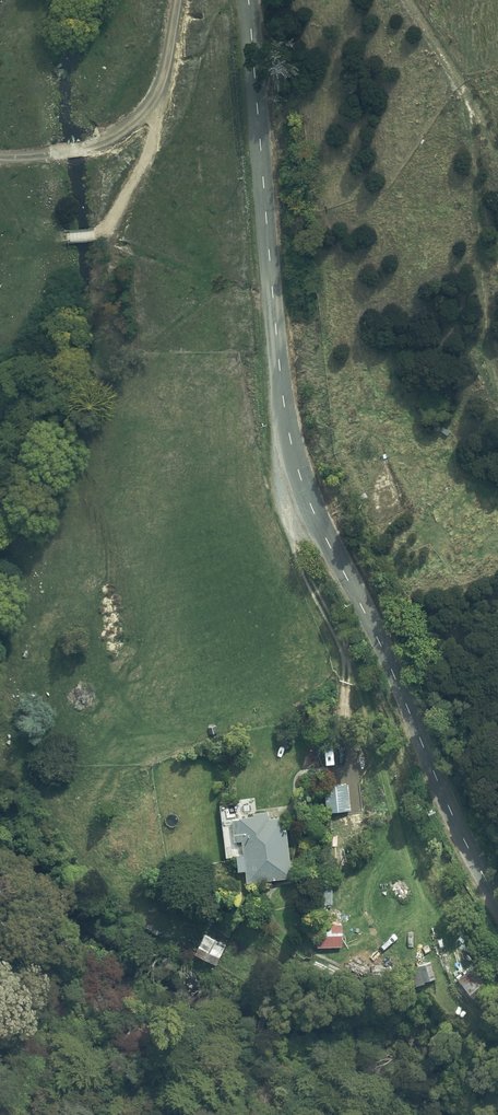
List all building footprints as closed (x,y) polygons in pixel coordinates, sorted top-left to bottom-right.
[(351,809),(348,784),(326,786),(329,811),(351,809)] [(238,856),(240,871),(245,871),(246,882),(292,877),(284,812),(233,818),(236,839),(240,839),(242,855),(238,856)] [(324,903),(344,896),(339,882),(319,890),(324,903)] [(344,945),(343,925),(320,926),(321,946),(344,945)] [(434,978),(428,963),(408,970),(414,986),(434,978)] [(474,970),(460,980),(472,997),(486,988),(474,970)]
